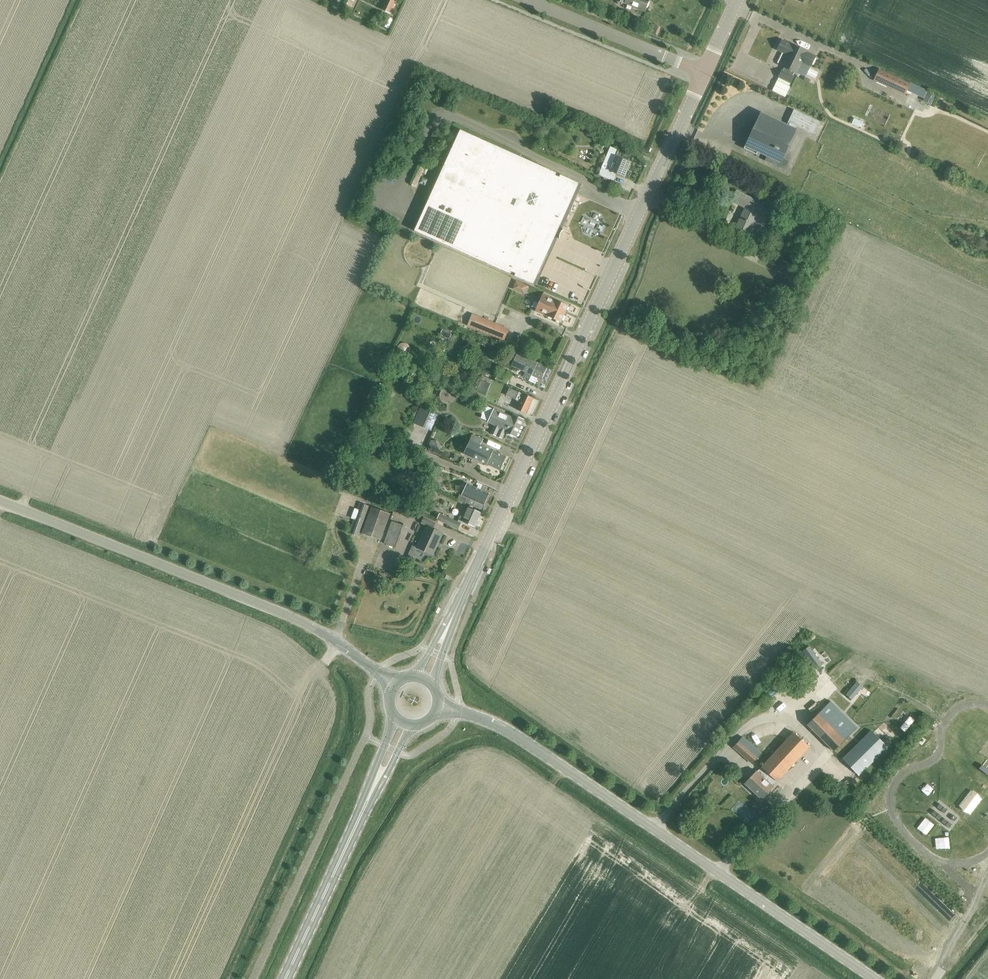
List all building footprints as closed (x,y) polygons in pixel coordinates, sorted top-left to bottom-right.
[(381,9),(390,13),(396,0),(388,0),(386,3),(385,2),(381,9)] [(649,0),(616,0),(644,12),(649,0)] [(781,40),(777,49),(788,55),(782,66),(784,67),(782,71),(778,77),(790,83),(793,76),(792,76),(794,72),(796,73),(801,61),(811,66),(815,57),(806,52),(806,51),(793,45),(792,46),(781,40)] [(910,83),(878,69),(873,80),(904,94),(910,83)] [(932,87),(928,96),(938,101),(942,92),(932,87)] [(789,123),(787,127),(781,124),(781,125),(774,122),(774,121),(761,115),(755,128),(756,128),(752,136),(750,135),(743,148),(756,154),(758,149),(777,158),(781,151),(785,153),(796,131),(793,130),(795,126),(813,134),(813,133),(811,132),(817,122),(818,122),(819,121),(793,110),(793,111),(795,111),(790,122),(788,121),(788,122),(789,123)] [(857,114),(855,119),(866,123),(868,119),(857,114)] [(460,130),(414,230),(451,247),(485,262),(510,274),(511,271),(515,273),(514,275),(533,284),(533,283),(555,236),(556,234),(560,236),(561,233),(562,231),(558,229),(559,227),(575,193),(580,183),(561,174),(560,177),(556,175),(557,173),(531,161),(497,145),(460,130)] [(617,174),(624,177),(630,162),(616,157),(619,150),(610,147),(598,175),(613,181),(617,174)] [(762,202),(761,204),(736,192),(731,201),(745,208),(736,227),(749,233),(758,213),(766,217),(771,206),(762,202)] [(769,216),(779,220),(780,216),(771,212),(769,216)] [(787,269),(795,272),(800,261),(792,257),(789,263),(783,260),(778,271),(785,274),(787,269)] [(535,309),(561,322),(569,305),(556,299),(555,300),(542,294),(535,309)] [(477,316),(472,328),(504,341),(509,328),(477,316)] [(538,378),(541,379),(547,367),(505,347),(503,351),(515,356),(511,365),(531,375),(529,380),(535,383),(538,378)] [(492,378),(508,385),(511,378),(495,371),(492,378)] [(479,387),(487,390),(491,382),(482,379),(479,387)] [(510,388),(506,395),(515,399),(515,400),(520,402),(516,409),(526,414),(533,398),(519,392),(518,392),(510,388)] [(494,409),(487,406),(486,409),(484,409),(483,411),(483,412),(482,414),(482,415),(481,418),(494,424),(491,431),(492,433),(500,437),(502,436),(505,431),(515,436),(523,419),(512,414),(511,417),(494,409)] [(416,423),(431,430),(438,415),(423,409),(416,423)] [(463,452),(499,469),(506,456),(481,444),(484,439),(472,433),(463,452)] [(429,441),(432,453),(439,451),(436,440),(429,441)] [(460,494),(457,499),(482,510),(489,494),(481,490),(477,489),(475,487),(467,484),(464,489),(462,495),(460,494)] [(360,502),(349,533),(358,536),(369,506),(360,502)] [(370,506),(361,534),(381,541),(391,513),(370,506)] [(474,527),(481,512),(469,507),(467,511),(463,509),(458,520),(462,521),(462,522),(474,527)] [(439,513),(436,519),(444,523),(458,529),(461,523),(446,517),(439,513)] [(417,547),(432,554),(442,533),(433,529),(436,523),(424,517),(421,523),(427,526),(417,547)] [(392,521),(383,543),(384,544),(395,547),(403,525),(392,521)] [(830,702),(807,725),(834,752),(857,729),(849,721),(830,702)] [(843,761),(859,776),(887,748),(872,732),(843,761)] [(745,784),(762,800),(810,748),(794,733),(745,784)] [(733,747),(752,764),(761,754),(742,737),(733,747)]
